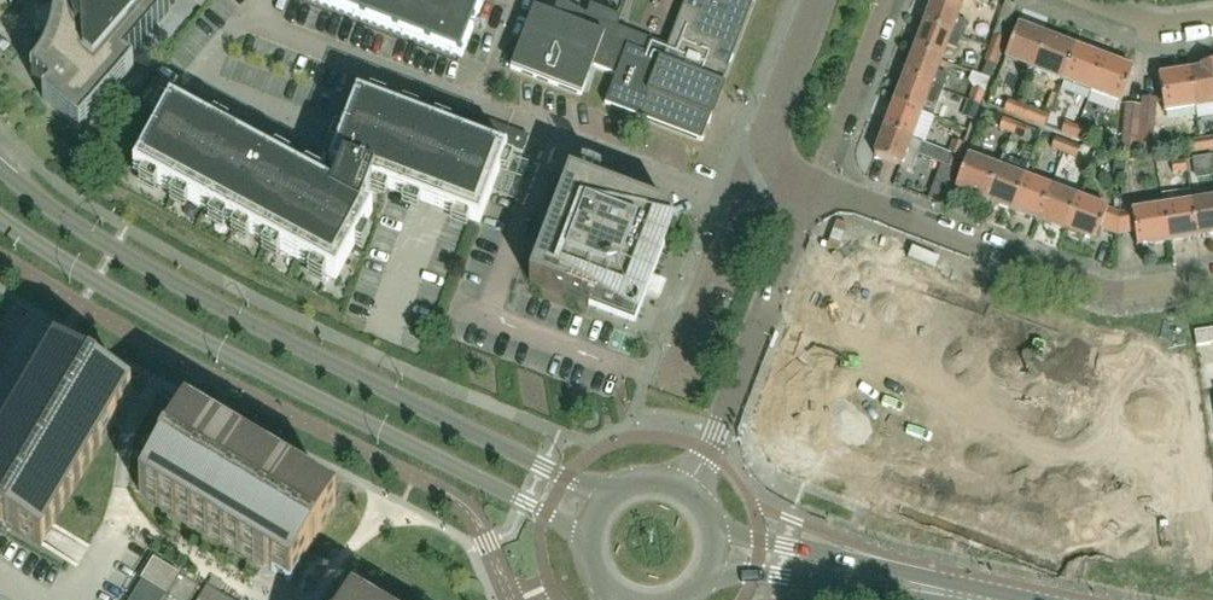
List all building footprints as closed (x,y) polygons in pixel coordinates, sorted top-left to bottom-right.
[(171,11),(158,0),(52,0),(52,1),(53,5),(53,9),(34,10),(36,31),(53,29),(52,36),(50,42),(48,48),(45,54),(42,60),(39,66),(35,71),(31,76),(50,93),(45,98),(44,98),(43,100),(79,132),(134,69),(132,67),(131,67),(126,62),(171,11)] [(462,57),(484,0),(314,0),(462,57)] [(638,35),(639,33),(618,25),(622,17),(591,6),(587,16),(567,8),(570,0),(569,0),(537,0),(537,1),(557,9),(553,19),(533,12),(511,68),(580,94),(591,65),(617,75),(606,104),(702,140),(711,116),(713,117),(724,91),(725,86),(722,84),(754,0),(686,0),(668,47),(638,35)] [(961,8),(940,0),(934,0),(925,25),(951,35),(961,39),(967,25),(956,21),(961,8)] [(960,40),(951,37),(951,35),(925,25),(915,51),(941,61),(947,47),(956,51),(960,40)] [(1034,71),(1047,38),(1018,27),(1005,60),(1034,71)] [(994,38),(989,51),(999,54),(1004,42),(994,38)] [(1063,82),(1075,49),(1047,38),(1034,71),(1063,82)] [(1091,93),(1104,60),(1075,49),(1063,82),(1091,93)] [(936,76),(941,61),(915,51),(905,77),(943,92),(947,80),(936,76)] [(995,67),(999,54),(989,51),(984,63),(995,67)] [(1121,104),(1133,71),(1104,60),(1091,93),(1121,104)] [(1201,68),(1201,72),(1190,74),(1195,109),(1197,120),(1212,118),(1212,66),(1201,68)] [(1195,109),(1190,74),(1159,78),(1165,114),(1195,109)] [(933,117),(943,92),(905,77),(895,104),(926,115),(933,117)] [(974,91),(969,104),(979,108),(984,95),(974,91)] [(1141,107),(1140,107),(1136,156),(1137,156),(1138,150),(1141,150),(1142,141),(1153,142),(1157,100),(1142,98),(1141,107)] [(530,138),(432,101),(426,117),(523,155),(530,138)] [(1005,112),(1018,117),(1021,107),(1009,102),(1005,112)] [(329,278),(379,186),(410,199),(422,203),(433,207),(472,223),(499,154),(365,103),(344,158),(330,195),(264,159),(267,152),(250,143),(246,150),(177,112),(142,176),(211,214),(207,221),(225,230),(229,224),(329,278)] [(921,127),(926,115),(895,104),(885,130),(912,140),(924,145),(930,130),(921,127)] [(974,120),(979,108),(969,104),(964,116),(974,120)] [(1121,155),(1136,156),(1140,107),(1125,106),(1121,155)] [(1034,112),(1021,107),(1018,117),(1030,122),(1034,112)] [(1000,129),(1013,134),(1017,124),(1004,119),(1000,129)] [(1029,129),(1017,124),(1013,134),(1025,139),(1029,129)] [(1062,135),(1074,140),(1078,130),(1066,125),(1062,135)] [(902,167),(912,140),(885,130),(875,157),(902,167)] [(1091,134),(1078,130),(1074,140),(1087,145),(1091,134)] [(1201,141),(1203,152),(1212,150),(1212,139),(1201,141)] [(1052,150),(1065,155),(1069,145),(1056,140),(1052,150)] [(1190,154),(1203,152),(1201,141),(1188,143),(1190,154)] [(954,143),(949,156),(959,159),(964,147),(954,143)] [(1081,150),(1069,145),(1065,155),(1077,160),(1081,150)] [(954,172),(959,159),(949,156),(944,168),(954,172)] [(1212,157),(1194,159),(1197,178),(1212,176),(1212,159),(1212,157)] [(985,202),(997,169),(969,158),(956,191),(959,192),(958,195),(971,200),(972,197),(985,202)] [(1013,213),(1025,180),(1029,168),(1003,158),(998,170),(997,169),(985,202),(1013,213)] [(1185,161),(1172,163),(1173,174),(1187,172),(1185,161)] [(647,283),(662,245),(663,246),(673,218),(569,178),(529,283),(589,306),(590,305),(633,321),(643,294),(644,294),(646,294),(648,294),(649,293),(650,292),(650,291),(651,289),(651,288),(650,287),(650,285),(649,285),(648,284),(647,283)] [(1041,223),(1053,191),(1025,180),(1013,213),(1041,223)] [(1189,191),(1197,240),(1212,238),(1212,187),(1189,191)] [(1069,234),(1081,202),(1053,191),(1041,223),(1069,234)] [(1197,240),(1189,191),(1160,196),(1162,210),(1167,245),(1197,240)] [(1167,245),(1162,210),(1150,212),(1148,201),(1134,203),(1134,202),(1130,202),(1135,235),(1137,250),(1167,245)] [(1102,231),(1110,213),(1081,202),(1069,234),(1097,245),(1102,231)] [(1121,202),(1120,217),(1119,237),(1135,235),(1130,202),(1121,202)] [(1102,231),(1119,237),(1120,217),(1110,213),(1102,231)] [(997,307),(959,407),(1033,435),(1071,335),(997,307)] [(791,317),(742,448),(816,477),(866,346),(791,317)] [(1191,322),(1115,334),(1124,390),(1179,381),(1175,358),(1196,354),(1191,322)] [(1200,344),(1202,355),(1212,353),(1212,341),(1200,344)] [(34,548),(124,397),(48,351),(0,431),(0,527),(34,548)] [(185,416),(139,493),(290,583),(336,506),(185,416)] [(167,595),(179,574),(154,559),(141,580),(142,580),(166,595),(167,595)]
